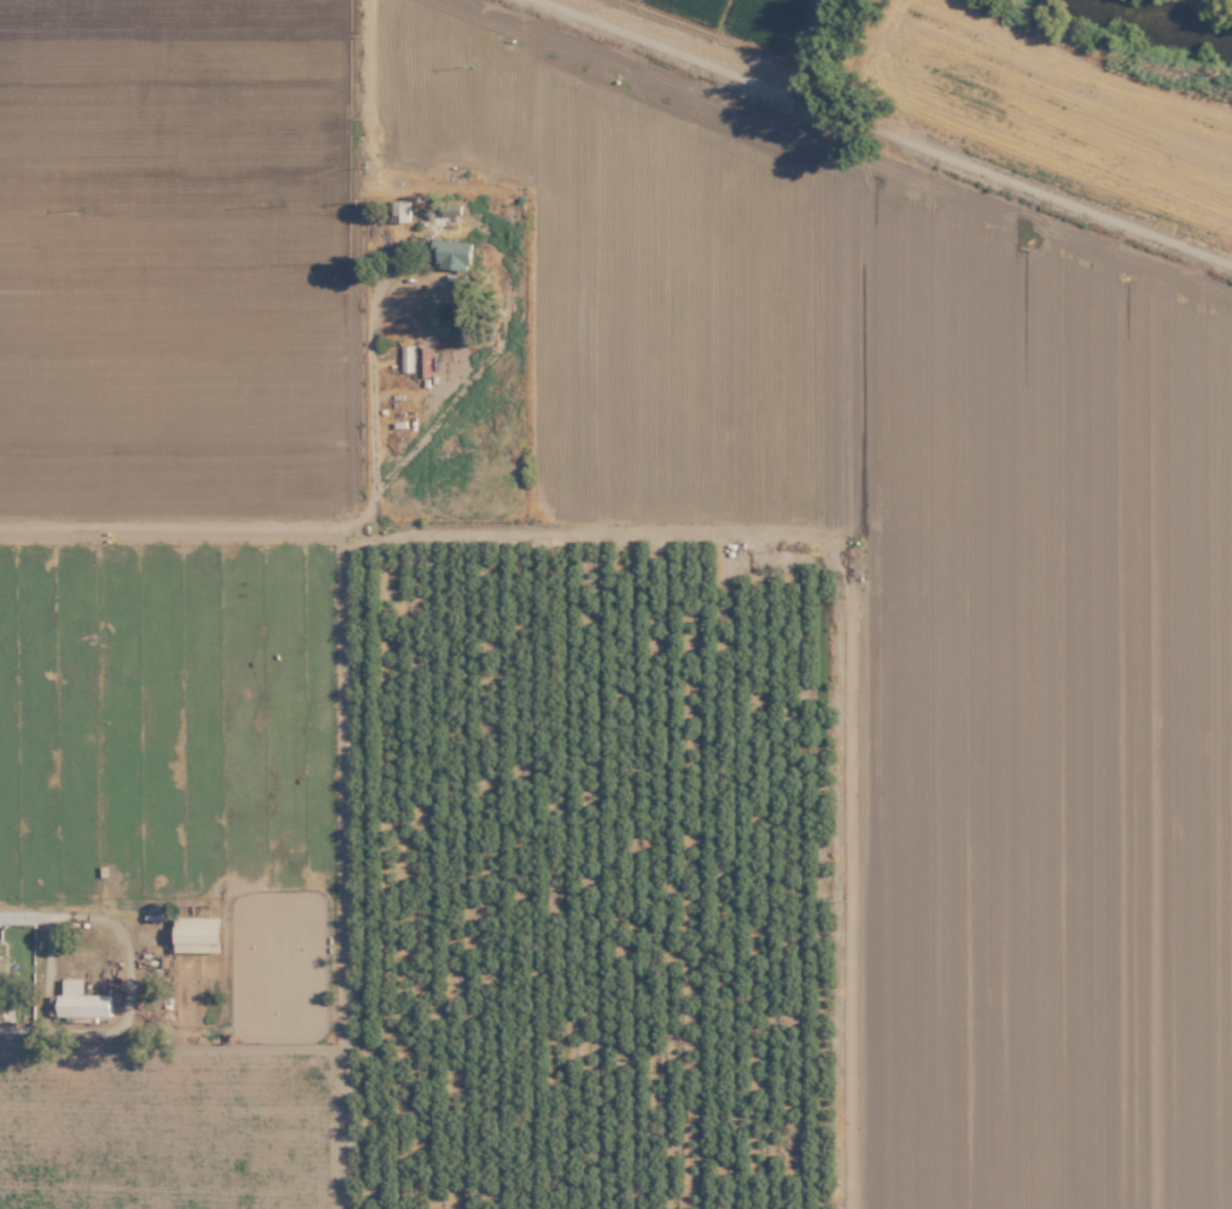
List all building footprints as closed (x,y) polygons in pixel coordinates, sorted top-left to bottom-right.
[(410,222),(409,200),(394,201),(395,223),(410,222)] [(470,241),(431,239),(430,251),(437,252),(436,268),(469,270),(470,241)] [(401,372),(413,372),(412,346),(401,346),(401,372)] [(220,951),(220,916),(173,916),(173,951),(220,951)] [(82,977),(61,977),(61,993),(56,993),(56,1016),(110,1015),(109,993),(83,993),(82,977)]
